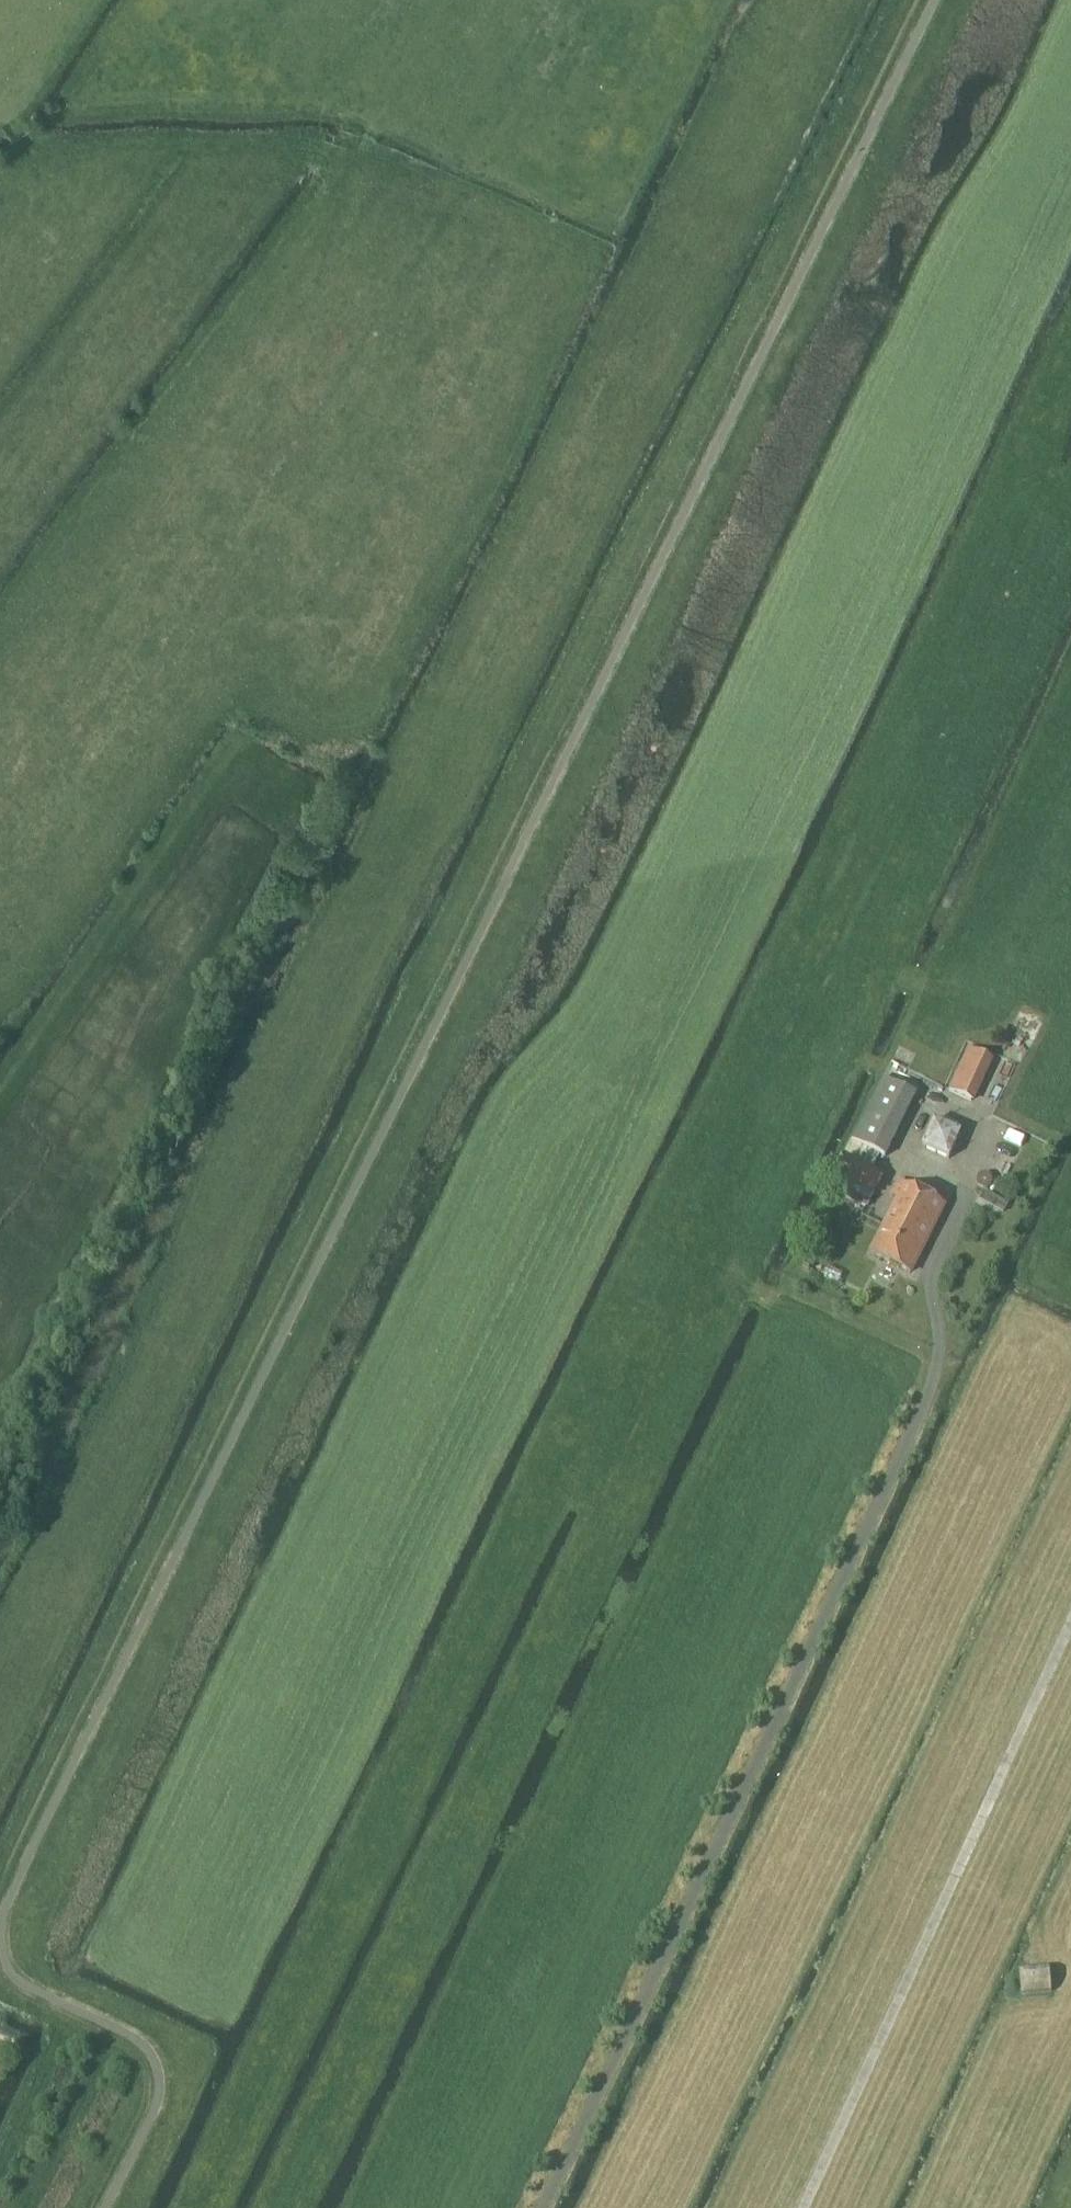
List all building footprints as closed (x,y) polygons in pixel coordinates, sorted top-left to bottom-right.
[(885,1158),(916,1096),(882,1079),(851,1142),(885,1158)] [(948,1160),(960,1134),(934,1123),(922,1149),(948,1160)] [(844,1159),(836,1176),(829,1190),(866,1208),(881,1177),(844,1159)] [(892,1198),(898,1201),(871,1255),(910,1274),(943,1206),(898,1184),(892,1198)] [(1057,1972),(1020,1974),(1022,2001),(1058,1999),(1057,1972)]
